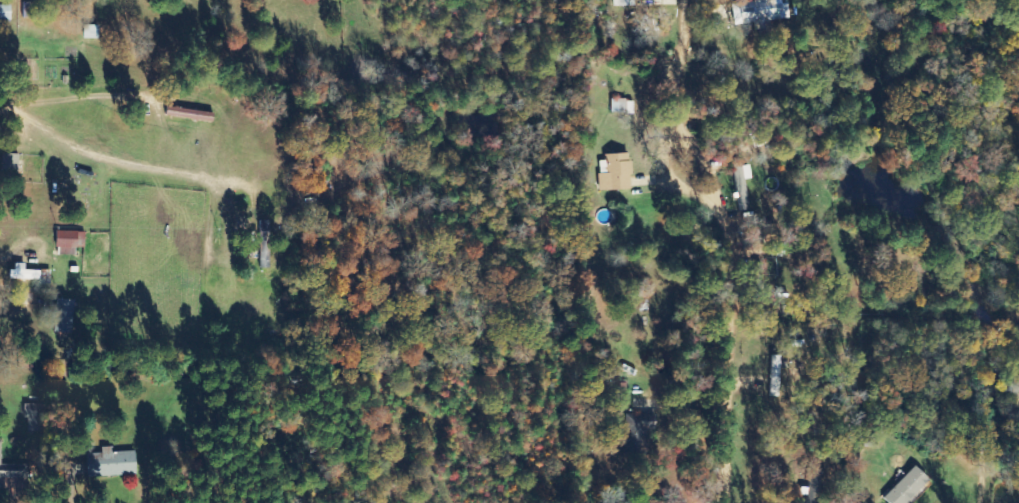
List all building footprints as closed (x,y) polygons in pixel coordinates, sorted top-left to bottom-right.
[(759,23),(761,34),(770,32),(769,22),(794,19),(792,0),(753,0),(754,2),(733,5),(736,26),(759,23)] [(24,19),(36,18),(35,2),(24,3),(24,19)] [(0,6),(0,21),(13,20),(12,5),(0,6)] [(100,39),(100,26),(85,25),(85,39),(100,39)] [(634,113),(634,100),(612,100),(612,114),(634,113)] [(600,191),(633,189),(631,153),(605,154),(605,162),(600,163),(601,173),(599,173),(600,191)] [(75,255),(75,245),(84,245),(85,232),(60,231),(59,254),(75,255)] [(27,271),(27,263),(14,263),(13,280),(49,280),(49,271),(27,271)] [(75,333),(77,300),(58,299),(56,332),(75,333)] [(773,356),(772,396),(782,397),(783,356),(773,356)] [(25,419),(29,419),(29,433),(46,433),(46,404),(26,404),(25,419)] [(638,420),(634,451),(654,454),(658,423),(638,420)] [(87,477),(139,475),(138,451),(114,452),(114,450),(86,451),(87,477)] [(923,479),(908,466),(878,499),(882,502),(901,502),(923,479)]
